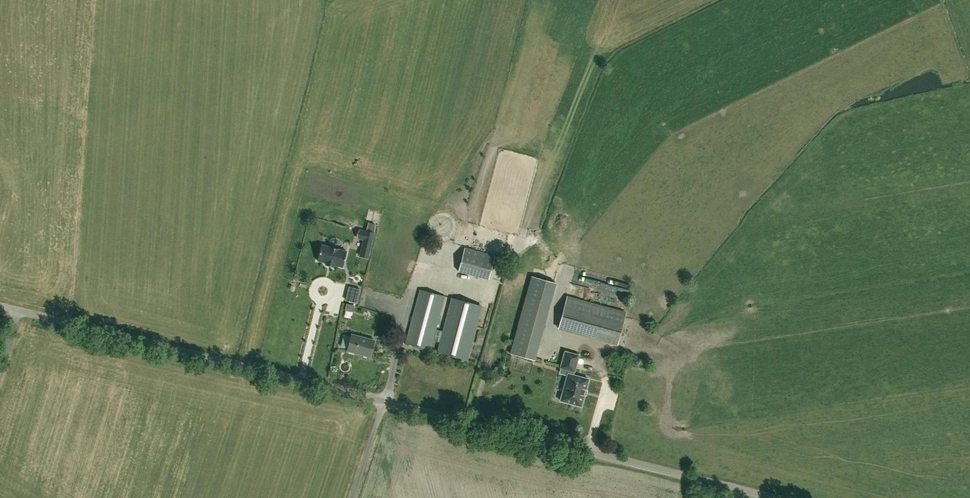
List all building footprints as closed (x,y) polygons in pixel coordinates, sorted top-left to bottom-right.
[(330,247),(321,245),(317,260),(326,263),(325,265),(333,267),(334,265),(342,267),(346,251),(338,249),(330,247)] [(488,279),(495,256),(464,248),(458,271),(488,279)] [(430,349),(444,296),(420,290),(406,343),(430,349)] [(452,298),(438,351),(467,359),(481,306),(452,298)] [(620,339),(626,311),(575,301),(573,313),(565,311),(561,327),(620,339)] [(374,340),(351,334),(347,351),(370,357),(374,340)] [(510,353),(534,360),(536,350),(513,343),(510,353)] [(579,355),(565,351),(560,368),(562,368),(569,370),(568,374),(568,373),(560,401),(581,406),(588,379),(573,375),(574,371),(574,372),(579,355)]
